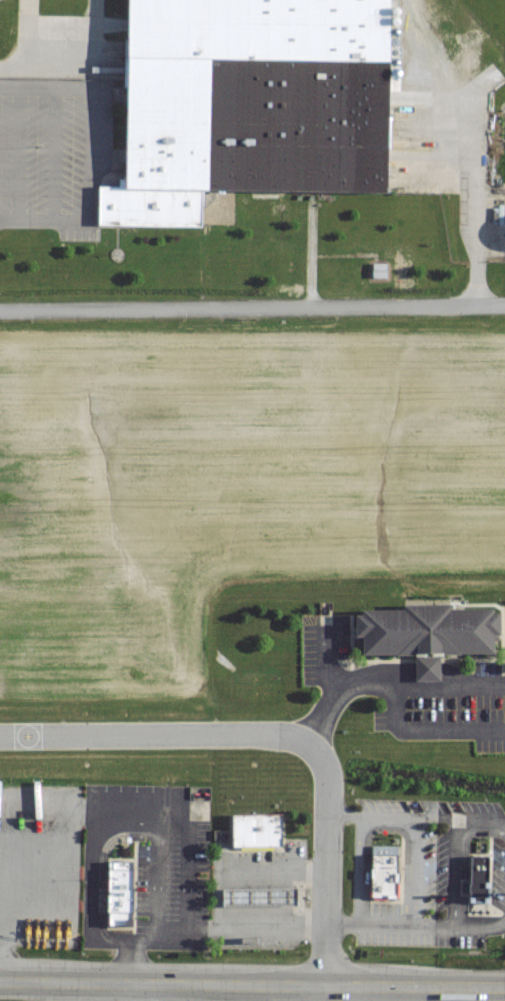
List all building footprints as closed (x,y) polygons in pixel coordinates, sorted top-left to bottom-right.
[(120,185),(96,185),(96,225),(200,226),(200,188),(384,190),(387,0),(122,0),(120,185)] [(498,652),(497,605),(353,608),(353,654),(498,652)] [(281,845),(281,813),(229,813),(229,846),(281,845)] [(369,898),(395,898),(395,846),(370,846),(369,898)] [(486,901),(487,855),(467,854),(466,900),(486,901)] [(132,859),(105,859),(104,925),(131,925),(132,859)]
